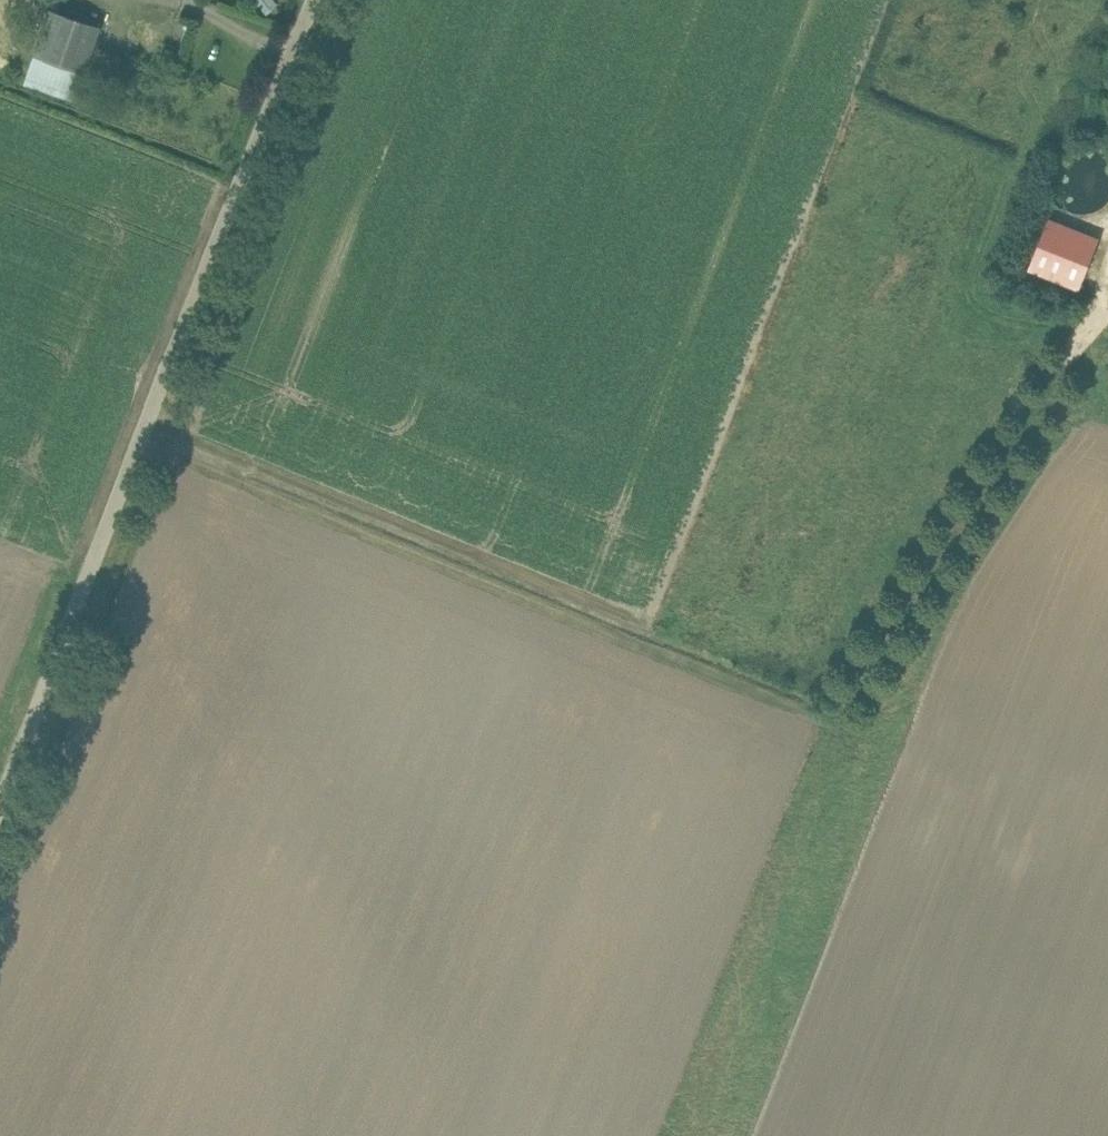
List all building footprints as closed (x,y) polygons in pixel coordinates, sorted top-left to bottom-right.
[(274,0),(256,0),(268,13),(278,5),(274,0)] [(83,68),(98,24),(48,7),(33,52),(83,68)] [(1049,215),(1029,269),(1080,289),(1101,235),(1049,215)]
